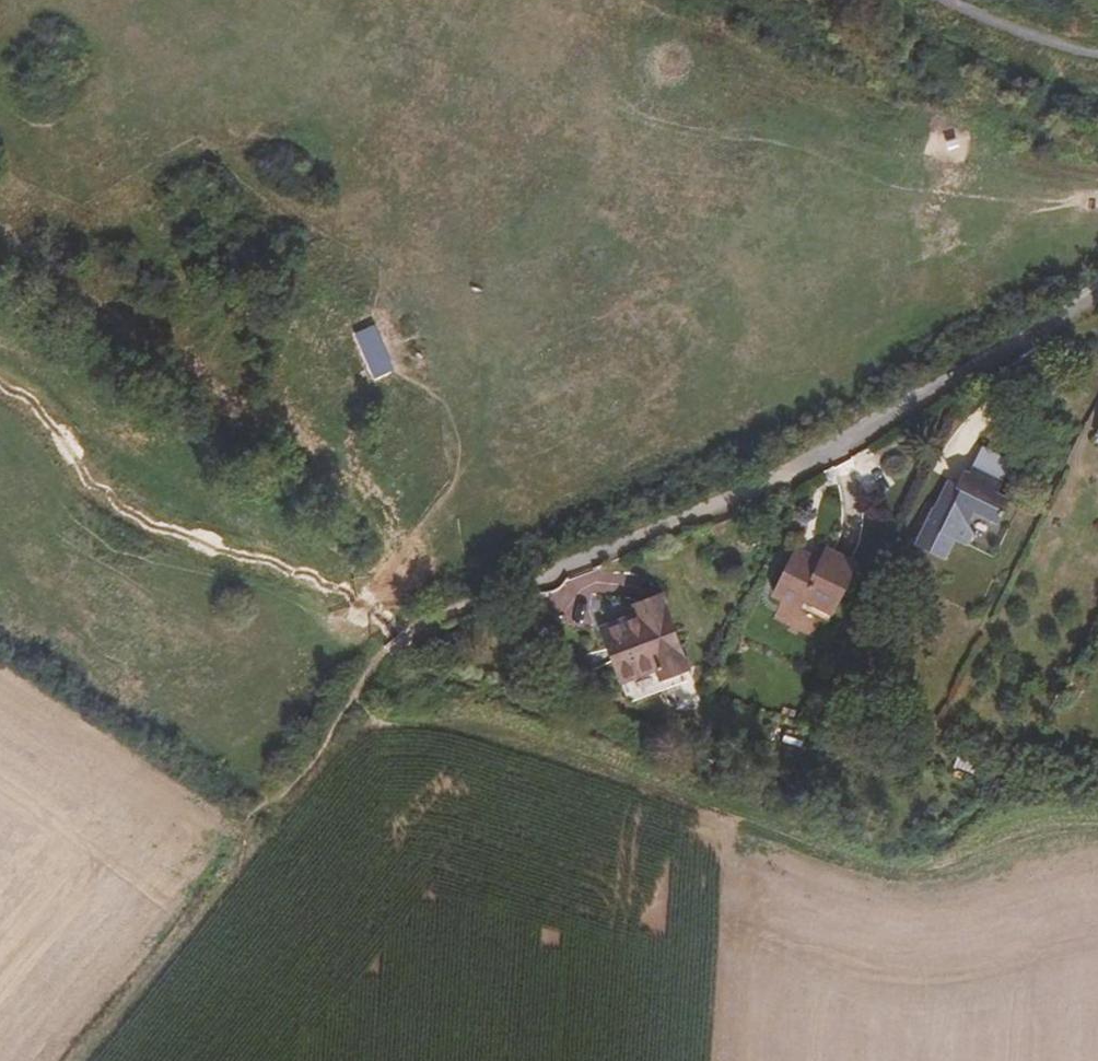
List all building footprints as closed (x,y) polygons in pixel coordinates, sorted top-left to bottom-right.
[(978,482),(996,491),(1012,462),(982,447),(970,472),(974,474),(981,477),(978,482)] [(955,489),(946,484),(935,509),(933,508),(915,544),(945,559),(955,539),(967,545),(973,534),(968,525),(975,512),(998,523),(1011,498),(996,491),(978,482),(981,477),(974,474),(970,472),(965,470),(957,484),(955,489)] [(949,480),(946,484),(955,489),(957,484),(949,480)] [(797,548),(774,595),(828,621),(857,563),(827,549),(821,560),(797,548)] [(633,605),(635,610),(663,599),(661,594),(633,605)] [(663,599),(635,610),(637,615),(602,629),(629,702),(693,678),(663,599)]
